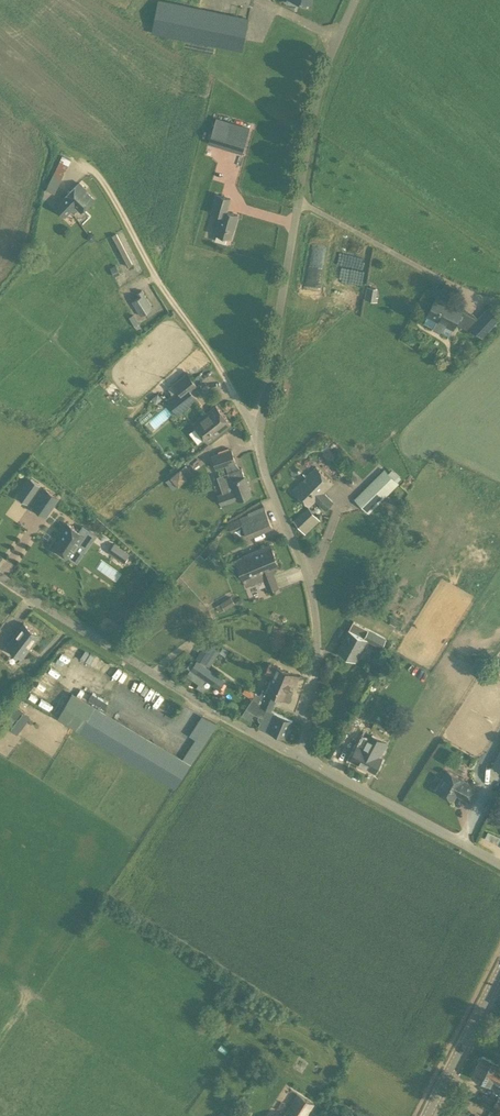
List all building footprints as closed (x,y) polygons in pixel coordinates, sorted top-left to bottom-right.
[(151,32),(242,51),(249,18),(162,0),(158,0),(151,32)] [(242,153),(250,127),(217,117),(209,143),(242,153)] [(62,156),(46,190),(53,193),(55,189),(57,189),(71,160),(62,156)] [(65,217),(71,211),(74,214),(78,209),(81,211),(93,198),(85,190),(87,189),(80,182),(55,208),(65,217)] [(238,215),(228,212),(232,198),(216,193),(210,212),(220,215),(215,233),(231,238),(238,215)] [(127,266),(133,264),(117,234),(112,237),(127,266)] [(134,248),(128,250),(132,262),(137,260),(134,248)] [(375,300),(378,288),(368,286),(366,298),(375,300)] [(132,301),(135,306),(128,310),(132,315),(138,311),(141,315),(152,308),(142,290),(137,293),(139,297),(132,301)] [(437,295),(427,315),(453,327),(453,328),(455,323),(463,309),(463,308),(456,305),(454,310),(442,304),(445,299),(437,295)] [(471,327),(482,338),(499,318),(499,317),(489,307),(477,318),(470,325),(471,327)] [(178,390),(167,399),(174,408),(185,400),(189,404),(197,398),(192,392),(198,387),(187,373),(173,384),(178,390)] [(192,424),(207,443),(230,424),(216,406),(192,424)] [(230,481),(233,489),(217,494),(221,505),(236,499),(237,500),(251,495),(245,476),(245,477),(241,468),(237,469),(234,462),(236,462),(231,448),(230,449),(228,445),(218,449),(219,453),(212,455),(217,468),(226,465),(231,481),(230,481)] [(185,465),(167,481),(173,489),(192,474),(185,465)] [(334,501),(324,492),(332,483),(316,467),(293,490),(310,506),(315,501),(325,510),(334,501)] [(399,483),(384,468),(380,472),(383,475),(378,481),(375,478),(354,498),(369,513),(399,483)] [(29,477),(16,497),(27,504),(40,484),(29,477)] [(32,507),(46,517),(60,497),(45,487),(32,507)] [(320,521),(308,506),(293,520),(305,535),(320,521)] [(264,508),(240,518),(248,538),(272,528),(264,508)] [(64,533),(54,547),(67,556),(73,549),(75,550),(85,536),(67,523),(61,532),(64,533)] [(114,543),(108,551),(123,562),(129,554),(114,543)] [(280,586),(272,569),(279,566),(270,544),(243,555),(235,559),(246,587),(263,580),(268,591),(280,586)] [(223,602),(221,603),(225,609),(227,608),(235,603),(232,597),(223,602)] [(353,621),(348,630),(337,651),(355,661),(367,640),(382,648),(387,638),(353,621)] [(39,635),(24,623),(6,646),(22,658),(39,635)] [(276,648),(285,647),(283,629),(274,630),(276,648)] [(209,667),(220,651),(207,642),(196,658),(209,667)] [(187,667),(190,670),(186,675),(199,684),(197,687),(202,690),(203,691),(205,690),(206,688),(206,686),(205,685),(206,684),(204,683),(206,680),(219,690),(226,680),(197,659),(195,662),(192,660),(187,667)] [(265,673),(273,676),(267,692),(263,690),(261,695),(255,692),(253,699),(261,707),(266,709),(266,708),(271,711),(277,696),(288,701),(292,691),(288,689),(290,683),(295,685),(299,676),(269,663),(265,673)] [(57,718),(174,788),(191,764),(191,765),(217,725),(209,719),(182,759),(72,693),(57,718)] [(292,721),(266,710),(266,709),(261,707),(253,699),(252,699),(246,708),(259,715),(258,718),(259,721),(261,721),(258,727),(285,738),(292,721)] [(15,705),(9,714),(17,720),(23,711),(15,705)] [(345,730),(351,733),(356,722),(351,719),(345,730)] [(377,750),(378,748),(381,742),(370,736),(367,742),(361,739),(351,759),(374,771),(383,753),(377,750)] [(480,788),(463,779),(464,779),(448,770),(437,790),(453,799),(455,794),(472,803),(480,788)] [(499,838),(499,835),(487,831),(485,838),(499,843),(499,838)] [(491,1083),(499,1088),(499,1064),(482,1055),(472,1074),(491,1083)] [(316,1104),(298,1093),(284,1115),(308,1115),(316,1104)]
